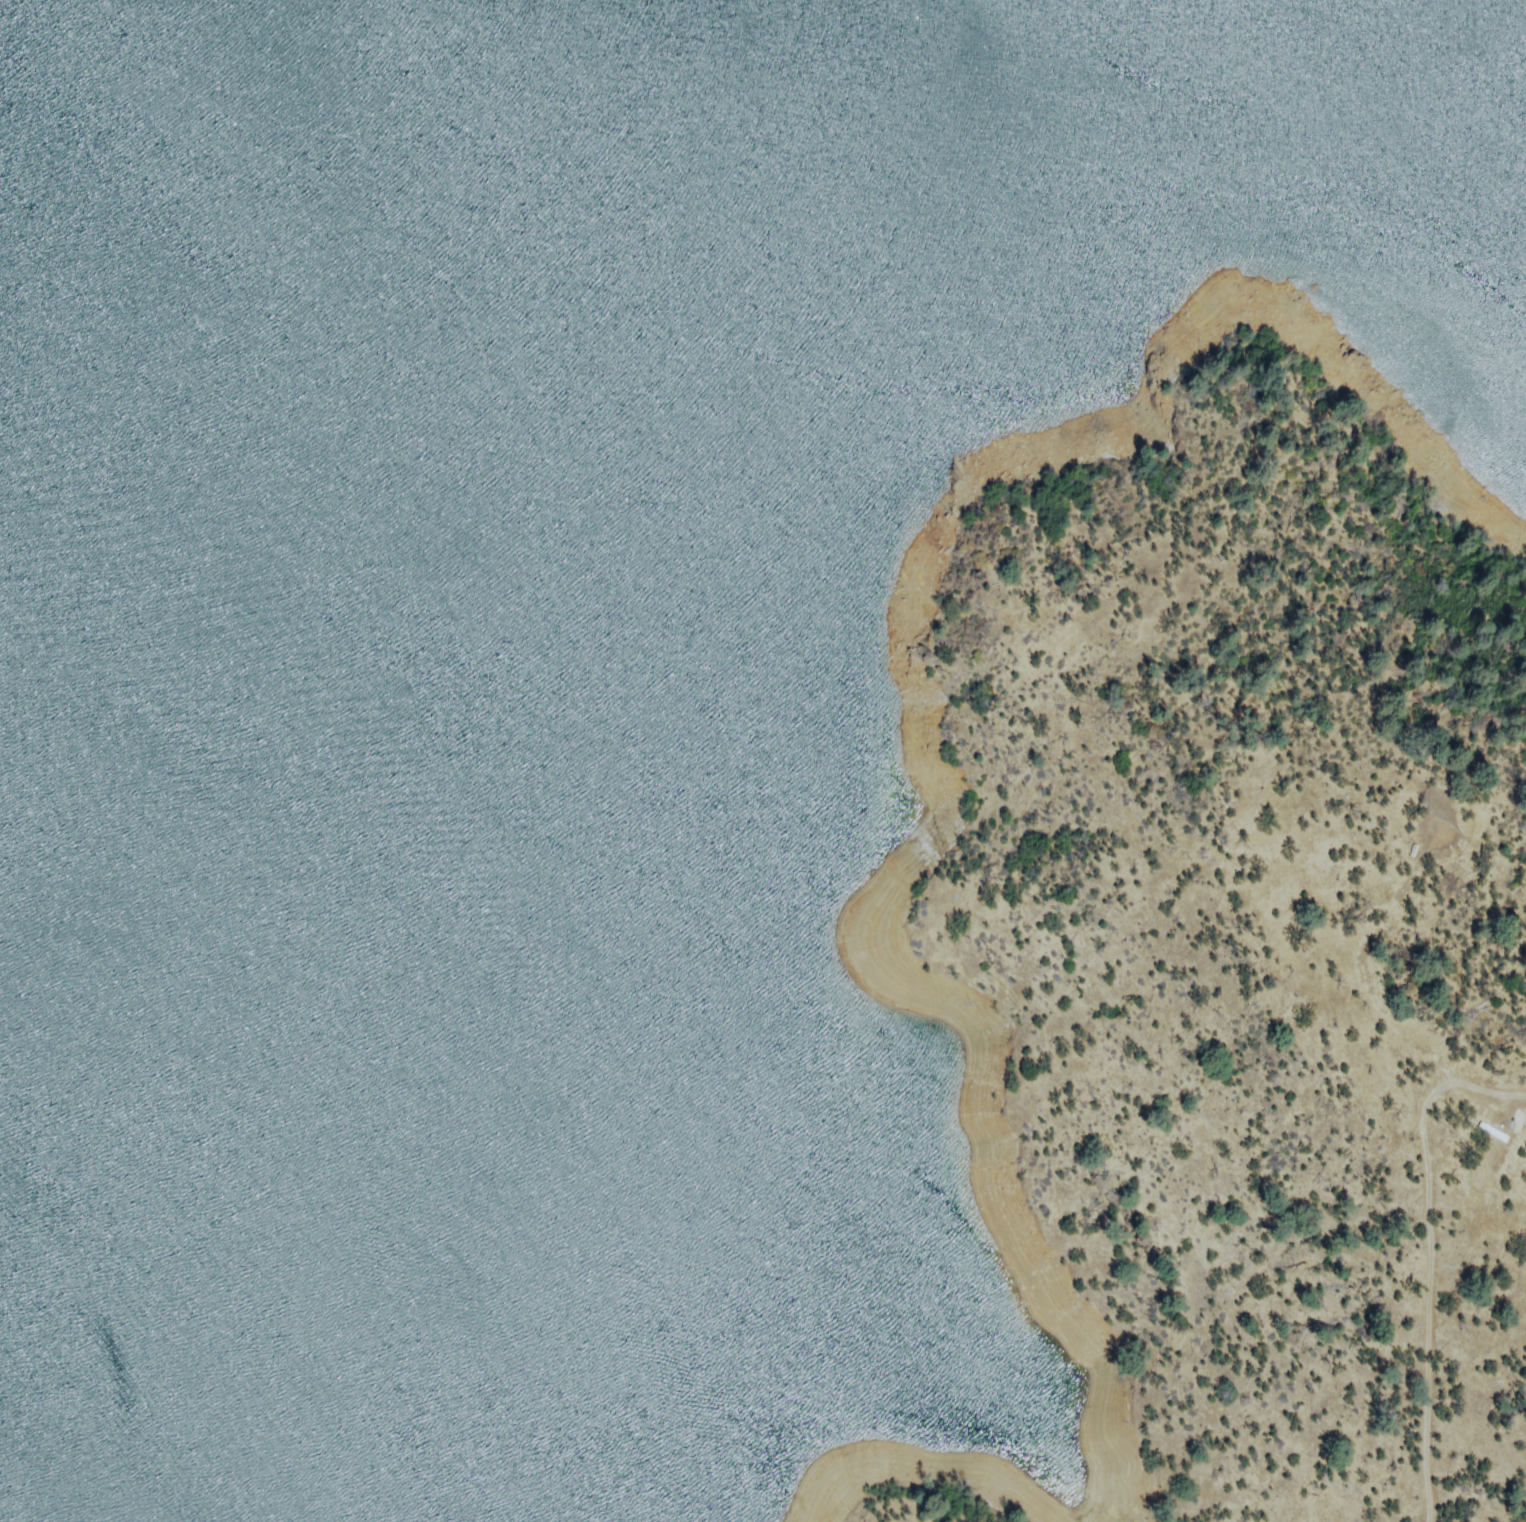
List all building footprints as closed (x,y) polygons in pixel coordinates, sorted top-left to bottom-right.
[(354,502),(363,502),(363,492),(354,492),(354,502)] [(1518,1143),(1520,1134),(1489,1128),(1487,1137),(1518,1143)]
